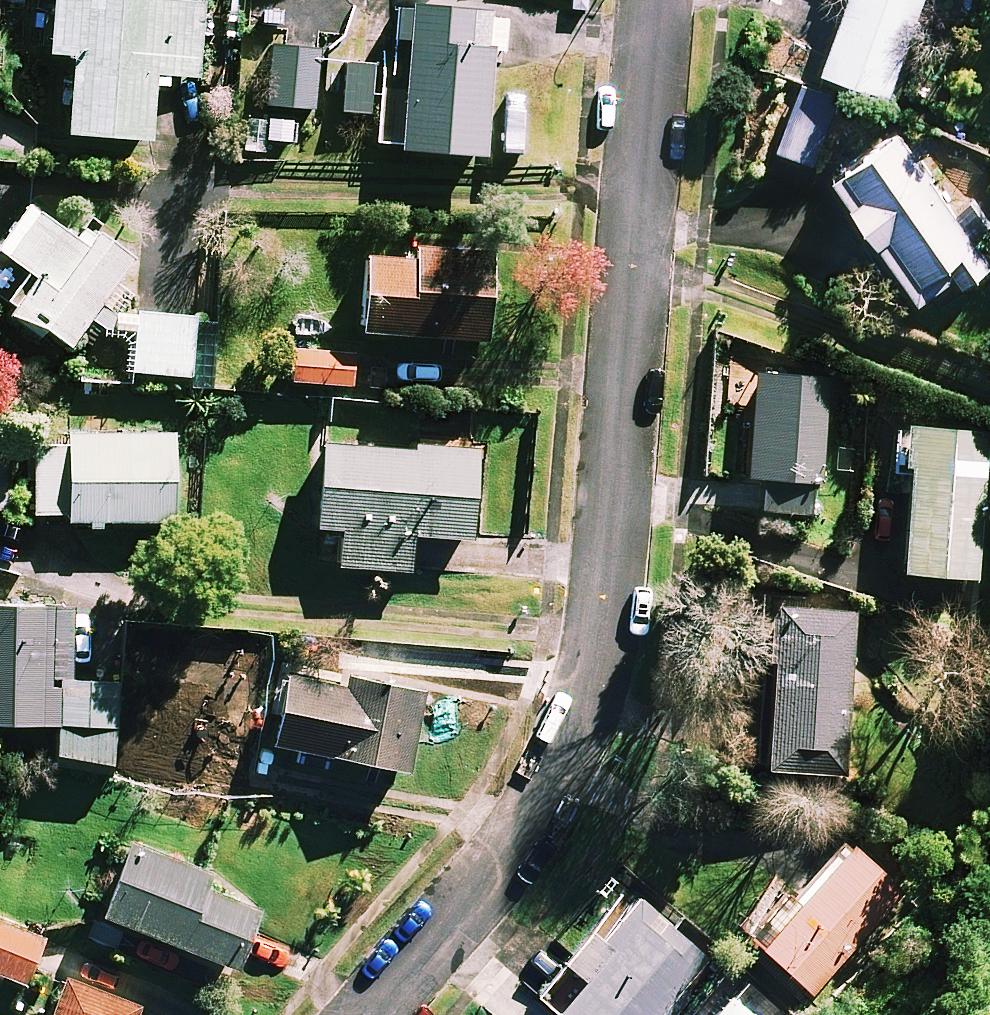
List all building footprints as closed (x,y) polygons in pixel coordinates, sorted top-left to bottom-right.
[(204,2),(182,0),(51,0),(47,50),(73,52),(67,131),(150,137),(154,73),(199,76),(204,2)] [(817,66),(887,90),(918,0),(840,0),(817,66)] [(493,9),(411,4),(402,147),(484,152),(493,9)] [(318,50),(269,46),(265,105),(313,109),(318,50)] [(373,66),(347,64),(343,110),(369,112),(373,66)] [(828,115),(792,101),(774,146),(810,161),(828,115)] [(986,264),(894,129),(828,173),(914,299),(949,274),(956,284),(986,264)] [(28,202),(0,242),(0,298),(9,304),(6,309),(62,349),(130,253),(85,221),(75,235),(28,202)] [(411,247),(411,256),(366,254),(362,331),(487,337),(491,251),(411,247)] [(194,316),(136,311),(131,370),(189,375),(194,316)] [(352,351),(293,349),(291,382),(351,384),(352,351)] [(753,371),(744,476),(761,477),(758,509),(807,514),(810,481),(816,482),(825,377),(753,371)] [(896,571),(972,576),(985,432),(906,425),(896,571)] [(33,433),(33,519),(85,519),(85,527),(103,527),(103,519),(172,519),(173,433),(33,433)] [(472,536),(476,450),(321,443),(318,525),(342,526),(341,542),(320,541),(319,562),(410,566),(411,533),(472,536)] [(0,459),(0,509),(4,509),(10,461),(0,459)] [(849,606),(765,600),(752,765),(837,771),(849,606)] [(57,724),(54,760),(112,764),(118,687),(64,683),(70,608),(0,602),(0,720),(57,724)] [(346,673),(343,685),(285,674),(273,742),(407,767),(421,687),(346,673)] [(248,756),(189,746),(184,777),(243,787),(248,756)] [(901,890),(846,841),(797,896),(780,881),(739,928),(812,991),(901,890)] [(207,875),(126,843),(99,911),(233,964),(256,905),(204,884),(207,875)] [(691,994),(683,987),(708,959),(635,894),(598,937),(591,931),(565,960),(572,966),(544,999),(562,1014),(673,1014),(691,994)] [(0,920),(0,973),(25,984),(44,938),(0,920)] [(64,978),(50,1014),(135,1014),(138,1006),(64,978)] [(727,991),(707,1014),(756,1014),(727,991)]
